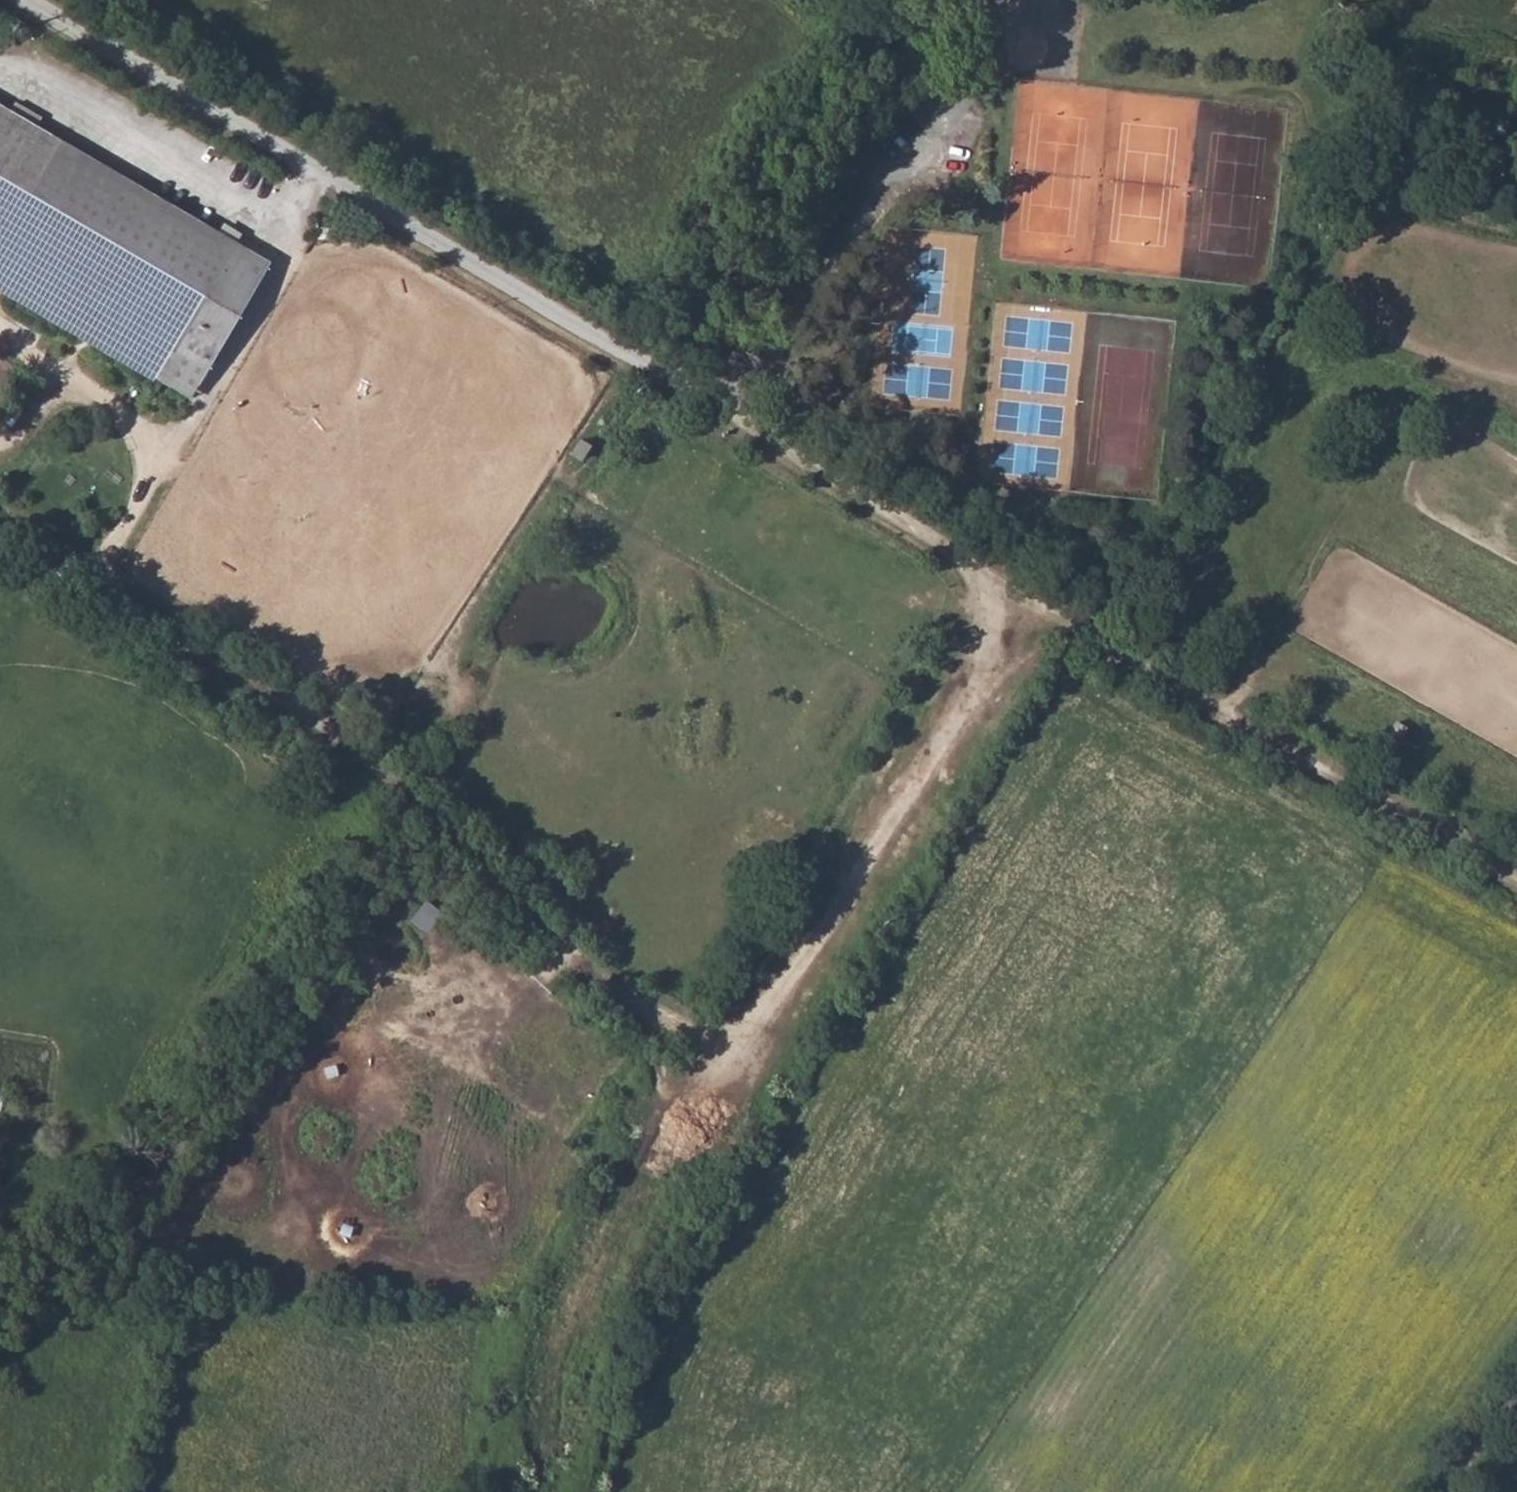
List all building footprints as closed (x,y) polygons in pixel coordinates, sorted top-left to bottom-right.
[(0,114),(0,296),(195,411),(274,277),(0,114)]
